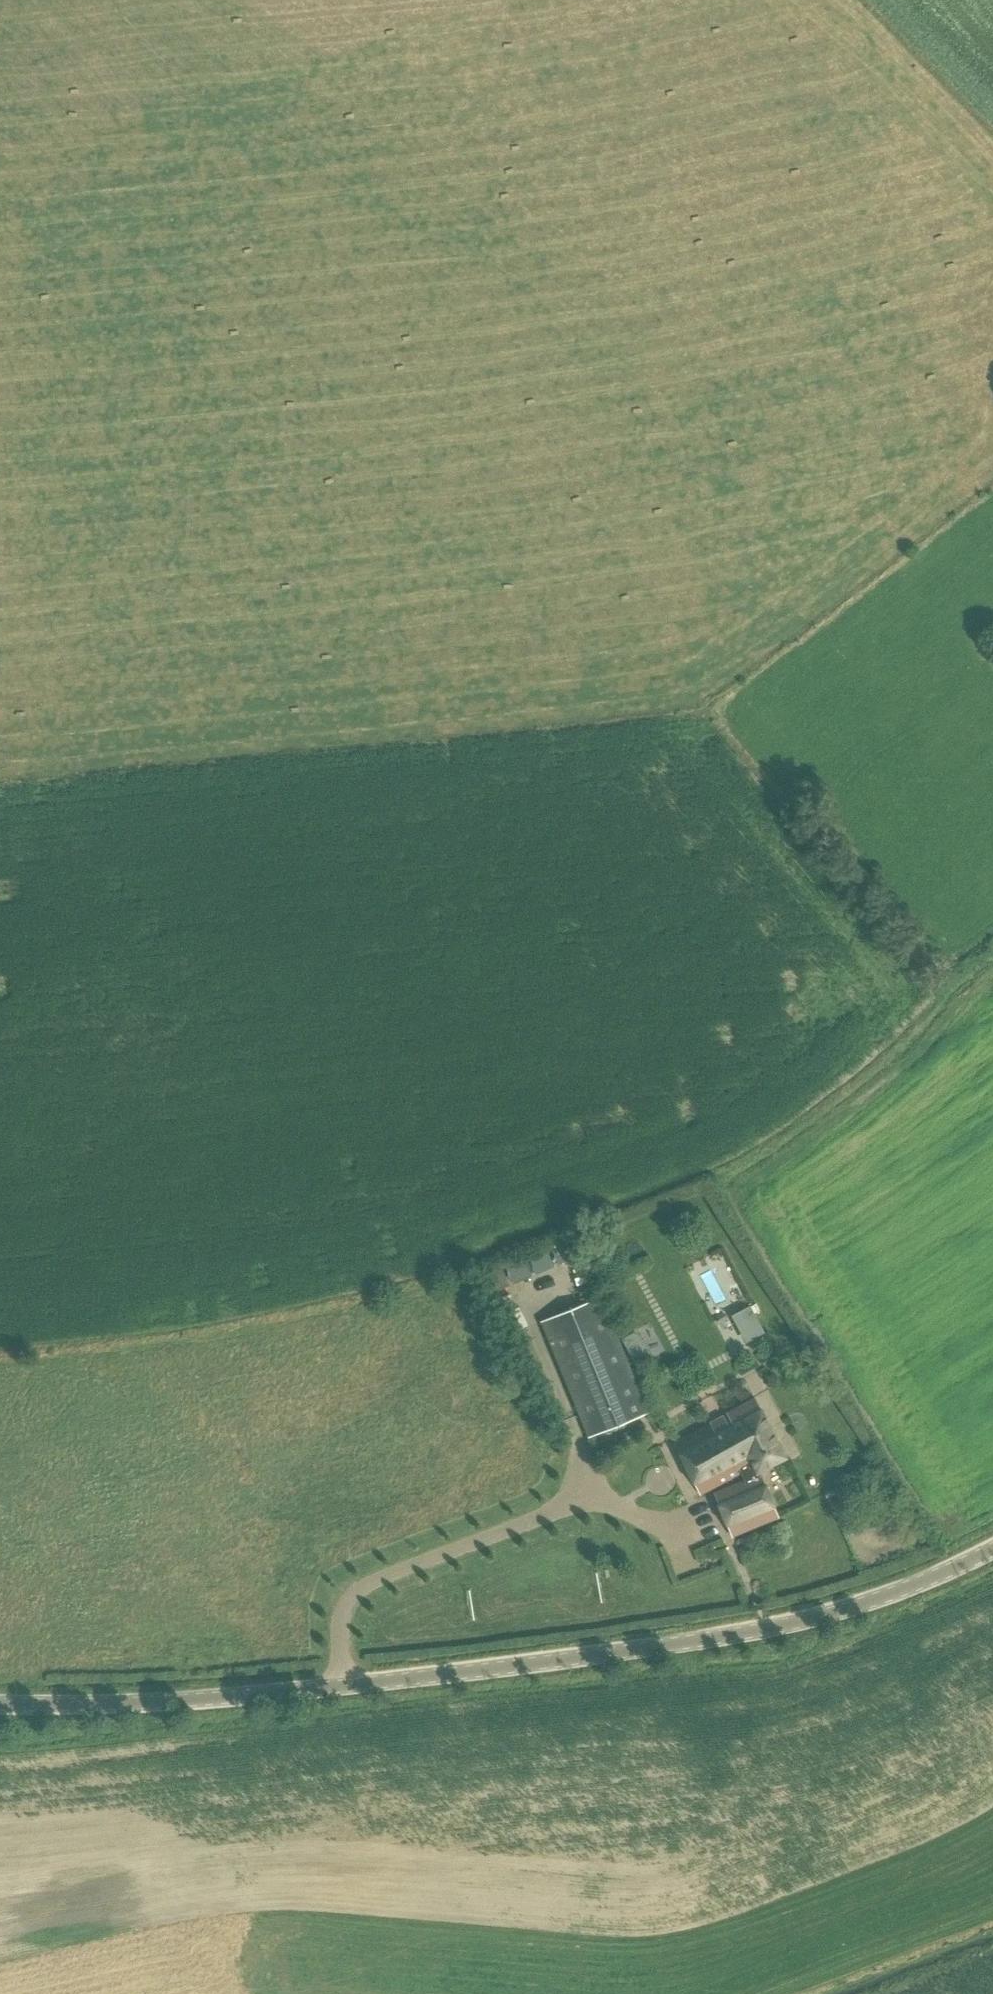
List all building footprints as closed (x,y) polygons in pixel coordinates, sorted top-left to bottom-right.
[(543,1321),(590,1435),(647,1412),(600,1298),(543,1321)] [(755,1298),(738,1305),(748,1332),(765,1325),(755,1298)] [(676,1441),(701,1494),(742,1472),(745,1479),(715,1492),(733,1535),(778,1516),(759,1469),(785,1456),(754,1397),(727,1412),(727,1413),(676,1441)] [(658,1490),(676,1488),(674,1466),(656,1467),(658,1490)]
